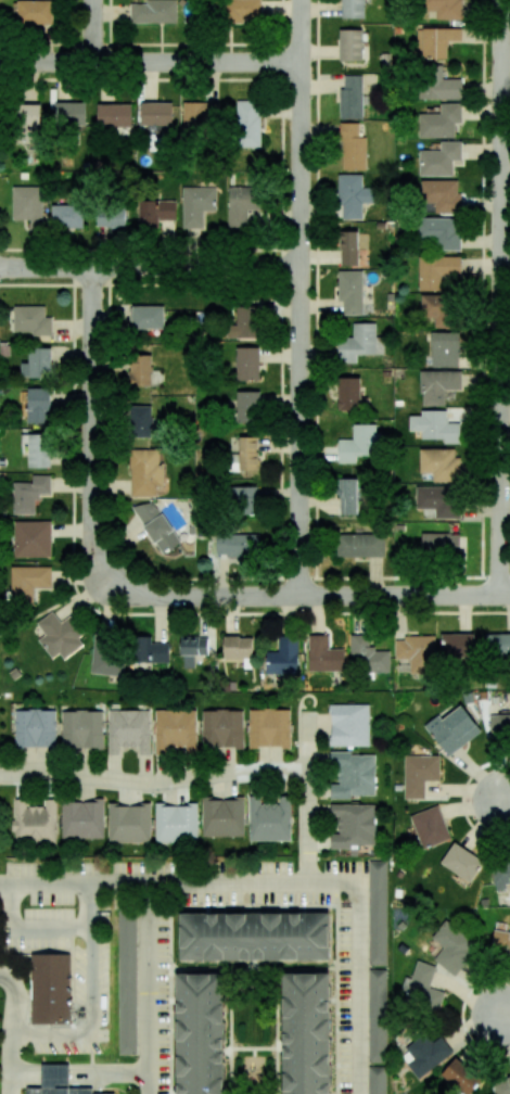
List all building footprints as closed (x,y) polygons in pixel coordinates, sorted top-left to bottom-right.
[(53,1),(17,0),(17,24),(53,25),(53,1)] [(130,23),(176,23),(176,0),(145,0),(145,3),(130,3),(130,23)] [(216,21),(261,20),(261,0),(215,0),(216,21)] [(365,0),(342,0),(342,18),(365,18),(365,0)] [(461,19),(461,0),(421,0),(421,11),(436,11),(436,20),(461,19)] [(461,28),(422,28),(422,58),(447,58),(447,41),(461,40),(461,28)] [(362,61),(363,30),(339,30),(339,60),(362,61)] [(462,78),(442,79),(442,65),(418,66),(419,100),(462,99),(462,78)] [(339,119),(362,118),(361,75),(343,75),(344,88),(339,88),(339,119)] [(259,147),(260,101),(236,101),(236,147),(259,147)] [(85,125),(86,103),(55,102),(54,124),(85,125)] [(172,103),(141,102),(140,125),(172,125),(172,103)] [(216,102),(182,102),(182,128),(216,128),(216,102)] [(419,138),(455,138),(455,123),(461,123),(461,103),(440,103),(440,113),(419,114),(419,138)] [(18,104),(17,142),(40,143),(41,105),(18,104)] [(131,127),(130,104),(97,104),(97,127),(131,127)] [(365,170),(366,137),(359,137),(359,123),(341,123),(341,169),(365,170)] [(419,175),(452,176),(452,160),(461,160),(461,141),(440,141),(440,151),(419,150),(419,175)] [(338,175),(340,220),(362,219),(361,204),(375,203),(375,188),(362,188),(362,174),(338,175)] [(459,180),(420,181),(421,203),(435,203),(435,213),(460,213),(459,180)] [(13,220),(30,220),(30,227),(43,227),(43,186),(13,187),(13,220)] [(227,227),(248,228),(248,211),(258,211),(258,186),(228,186),(227,227)] [(181,228),(203,229),(203,211),(215,211),(216,187),(182,187),(181,228)] [(176,220),(175,200),(138,201),(139,229),(158,229),(158,221),(176,220)] [(83,228),(83,205),(52,205),(52,228),(83,228)] [(125,227),(125,207),(97,206),(97,227),(125,227)] [(460,218),(417,219),(417,248),(460,248),(460,218)] [(358,231),(340,231),(340,266),(358,266),(358,231)] [(418,291),(443,291),(443,281),(460,281),(460,257),(419,256),(418,291)] [(361,271),(338,271),(338,302),(343,302),(343,315),(362,315),(361,271)] [(420,318),(434,318),(434,328),(452,328),(453,296),(420,295),(420,318)] [(14,306),(13,334),(52,334),(52,318),(45,318),(45,306),(14,306)] [(132,329),(163,328),(163,306),(132,306),(132,329)] [(227,325),(228,339),(256,338),(256,306),(237,307),(237,325),(227,325)] [(375,323),(352,323),(353,337),(338,337),(338,363),(356,362),(356,355),(382,354),(382,343),(376,343),(375,323)] [(432,368),(460,368),(460,332),(431,332),(432,368)] [(259,347),(236,348),(237,381),(260,380),(259,347)] [(52,349),(29,348),(29,362),(21,362),(21,377),(51,378),(52,349)] [(151,386),(151,355),(130,354),(129,386),(151,386)] [(420,406),(445,406),(445,390),(461,390),(461,371),(421,370),(420,406)] [(337,410),(359,410),(360,378),(338,377),(337,410)] [(27,388),(28,424),(51,423),(50,387),(27,388)] [(238,423),(260,422),(259,391),(237,392),(238,423)] [(151,406),(130,406),(131,438),(152,437),(151,406)] [(409,431),(421,431),(421,439),(444,439),(443,444),(459,444),(460,423),(446,423),(447,411),(421,410),(420,416),(409,416),(409,431)] [(377,424),(352,425),(353,439),(338,439),(338,463),(356,463),(356,456),(378,456),(377,424)] [(28,468),(50,468),(49,434),(28,434),(28,468)] [(257,438),(240,438),(240,470),(257,470),(257,438)] [(130,496),(166,496),(166,466),(159,466),(159,449),(130,449),(130,496)] [(420,449),(419,474),(432,474),(432,482),(460,483),(461,449),(420,449)] [(14,514),(36,514),(36,494),(50,494),(50,475),(32,476),(32,482),(13,483),(14,514)] [(357,479),(338,479),(338,515),(357,515),(357,479)] [(434,519),(459,519),(460,487),(415,486),(415,509),(434,510),(434,519)] [(257,515),(257,487),(233,487),(232,514),(257,515)] [(152,498),(133,510),(160,555),(179,543),(152,498)] [(51,521),(15,521),(14,557),(51,557),(51,521)] [(460,533),(421,534),(421,556),(460,555),(460,533)] [(216,556),(258,557),(259,534),(216,534),(216,556)] [(384,558),(384,535),(337,534),(336,557),(384,558)] [(51,567),(12,567),(11,603),(34,604),(34,587),(51,588),(51,567)] [(64,660),(86,643),(67,618),(61,623),(52,611),(36,623),(45,635),(38,640),(52,659),(59,653),(64,660)] [(473,658),(472,633),(441,635),(442,659),(473,658)] [(390,672),(389,649),(370,649),(370,634),(350,635),(351,654),(356,654),(357,672),(390,672)] [(485,634),(485,658),(509,658),(509,634),(485,634)] [(309,671),(344,671),(344,649),(328,649),(328,635),(308,635),(309,671)] [(168,663),(169,643),(151,643),(151,636),(133,636),(133,662),(168,663)] [(297,674),(298,636),(278,636),(278,652),(266,652),(266,673),(297,674)] [(91,675),(120,675),(122,638),(93,637),(91,675)] [(207,637),(180,637),(180,656),(183,656),(183,668),(194,668),(194,655),(208,655),(207,637)] [(224,659),(252,659),(252,637),(224,637),(224,659)] [(395,659),(409,659),(409,673),(435,673),(434,637),(394,637),(395,659)] [(369,746),(369,704),(330,705),(331,746),(369,746)] [(441,720),(437,715),(424,725),(447,756),(482,731),(462,704),(441,720)] [(15,748),(57,746),(56,709),(14,710),(15,748)] [(289,709),(248,709),(248,747),(290,747),(289,709)] [(61,711),(62,748),(104,747),(103,710),(61,711)] [(107,755),(120,755),(121,747),(138,747),(138,755),(149,755),(150,710),(108,710),(107,755)] [(155,751),(185,751),(185,753),(197,753),(196,710),(154,711),(155,751)] [(243,748),(243,710),(202,710),(202,748),(243,748)] [(496,738),(509,738),(509,714),(496,714),(496,738)] [(330,797),(375,797),(375,753),(330,753),(330,767),(337,767),(337,784),(330,784),(330,797)] [(424,799),(424,781),(439,781),(439,755),(404,755),(404,799),(424,799)] [(249,841),(291,840),(290,799),(279,799),(279,803),(260,803),(260,795),(248,795),(249,841)] [(201,799),(202,837),(244,836),(243,798),(201,799)] [(56,800),(45,800),(45,806),(27,807),(27,799),(14,799),(14,843),(57,842),(56,800)] [(103,838),(104,801),(62,801),(61,838),(103,838)] [(150,843),(150,805),(108,804),(108,843),(150,843)] [(155,805),(155,842),(197,841),(197,804),(155,805)] [(375,805),(330,804),(330,816),(338,816),(338,833),(331,833),(331,847),(375,848),(375,805)] [(409,816),(422,849),(451,838),(437,805),(409,816)] [(484,859),(452,842),(440,865),(472,882),(484,859)] [(386,965),(387,861),(369,860),(368,965),(386,965)] [(509,883),(509,861),(492,862),(493,891),(506,890),(506,883),(509,883)] [(138,1055),(136,910),(117,911),(120,1055),(138,1055)] [(329,913),(180,914),(180,961),(329,960),(329,913)] [(476,942),(445,924),(425,957),(456,976),(476,942)] [(509,955),(509,932),(494,929),(490,951),(509,955)] [(31,970),(13,957),(13,953),(31,953),(31,970)] [(31,953),(31,970),(31,1023),(71,1023),(69,953),(31,953)] [(444,992),(429,988),(435,966),(416,961),(412,978),(407,977),(400,1002),(438,1012),(444,992)] [(331,973),(283,973),(282,1093),(330,1093),(331,973)] [(223,974),(177,974),(176,1093),(223,1093),(223,974)] [(399,1055),(419,1079),(453,1051),(440,1036),(432,1043),(425,1033),(399,1055)] [(465,1093),(470,1093),(482,1078),(453,1058),(440,1077),(465,1093)] [(42,1063),(42,1074),(42,1086),(69,1086),(69,1074),(69,1063),(42,1063)] [(369,1067),(368,1093),(386,1093),(386,1067),(369,1067)] [(491,1081),(494,1093),(509,1093),(509,1077),(491,1081)]
